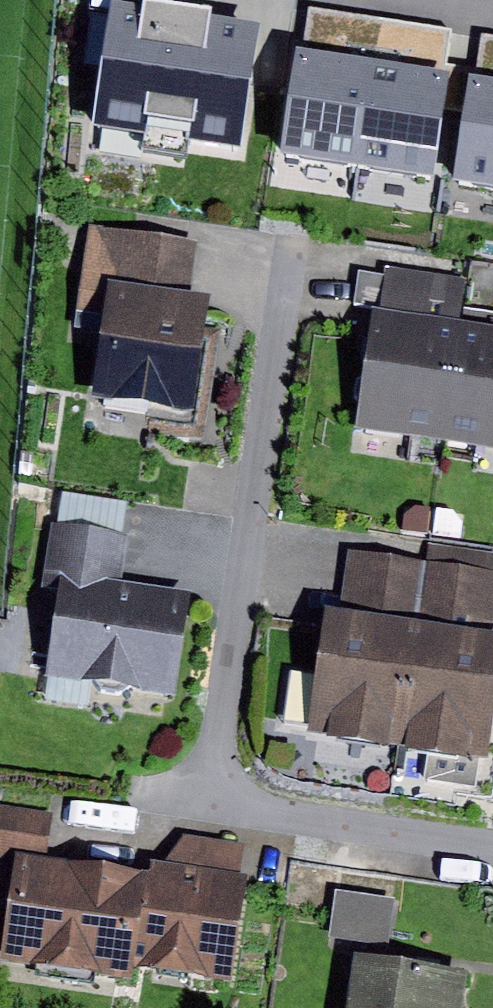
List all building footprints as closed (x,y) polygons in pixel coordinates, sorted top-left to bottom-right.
[(242,112),(252,39),(208,33),(210,21),(131,10),(129,21),(114,19),(103,92),(242,112)] [(371,74),(301,65),(286,157),(357,169),(371,74)] [(443,84),(371,74),(357,169),(429,179),(443,84)] [(460,184),(492,189),(492,93),(473,90),(460,184)] [(190,293),(198,243),(108,229),(100,280),(107,280),(190,293)] [(383,275),(359,271),(354,305),(374,308),(356,427),(450,440),(467,320),(460,319),(466,278),(384,266),(383,275)] [(190,293),(107,280),(90,395),(194,410),(210,296),(190,293)] [(492,446),(492,325),(467,320),(450,440),(492,446)] [(62,491),(57,523),(122,533),(127,501),(62,491)] [(57,523),(51,522),(40,588),(58,591),(45,677),(174,697),(191,592),(123,582),(130,535),(122,533),(57,523)] [(448,572),(349,551),(319,740),(410,757),(448,572)] [(492,773),(492,638),(490,638),(492,622),(492,581),(448,572),(410,757),(492,773)] [(307,711),(311,667),(288,664),(283,709),(307,711)] [(45,858),(52,812),(0,804),(0,851),(17,853),(45,858)] [(133,966),(232,982),(249,874),(241,872),(245,844),(184,834),(166,862),(149,860),(147,874),(133,966)] [(45,858),(17,853),(1,958),(131,977),(133,966),(147,874),(45,858)] [(336,890),(329,937),(388,946),(395,899),(336,890)] [(354,954),(346,1007),(461,1007),(467,971),(354,954)]
